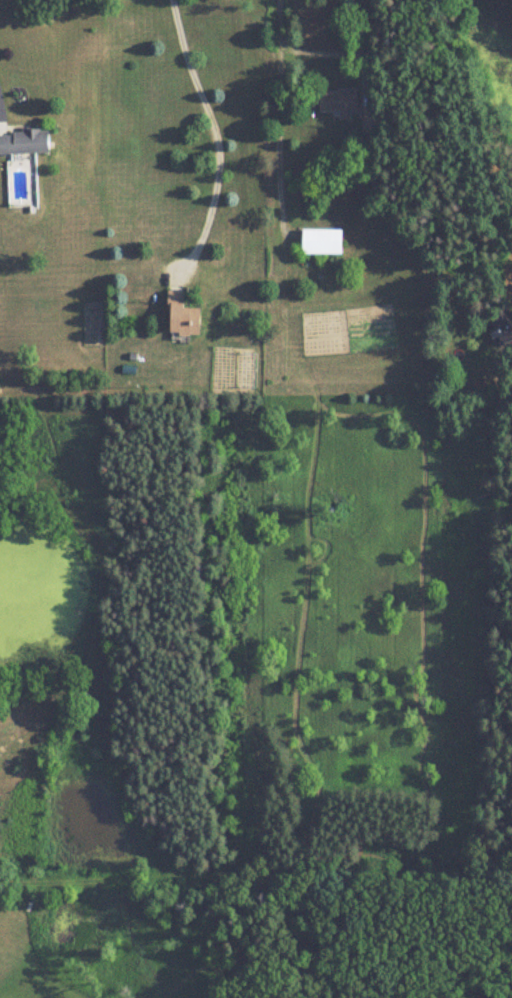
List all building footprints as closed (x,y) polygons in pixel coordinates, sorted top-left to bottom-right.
[(323,90),(323,112),(344,112),(344,120),(357,120),(357,112),(364,112),(363,90),(323,90)] [(0,132),(0,154),(53,154),(53,132),(0,132)] [(307,230),(307,255),(348,255),(348,230),(307,230)] [(189,290),(170,291),(171,336),(205,335),(204,308),(189,308),(189,290)]
